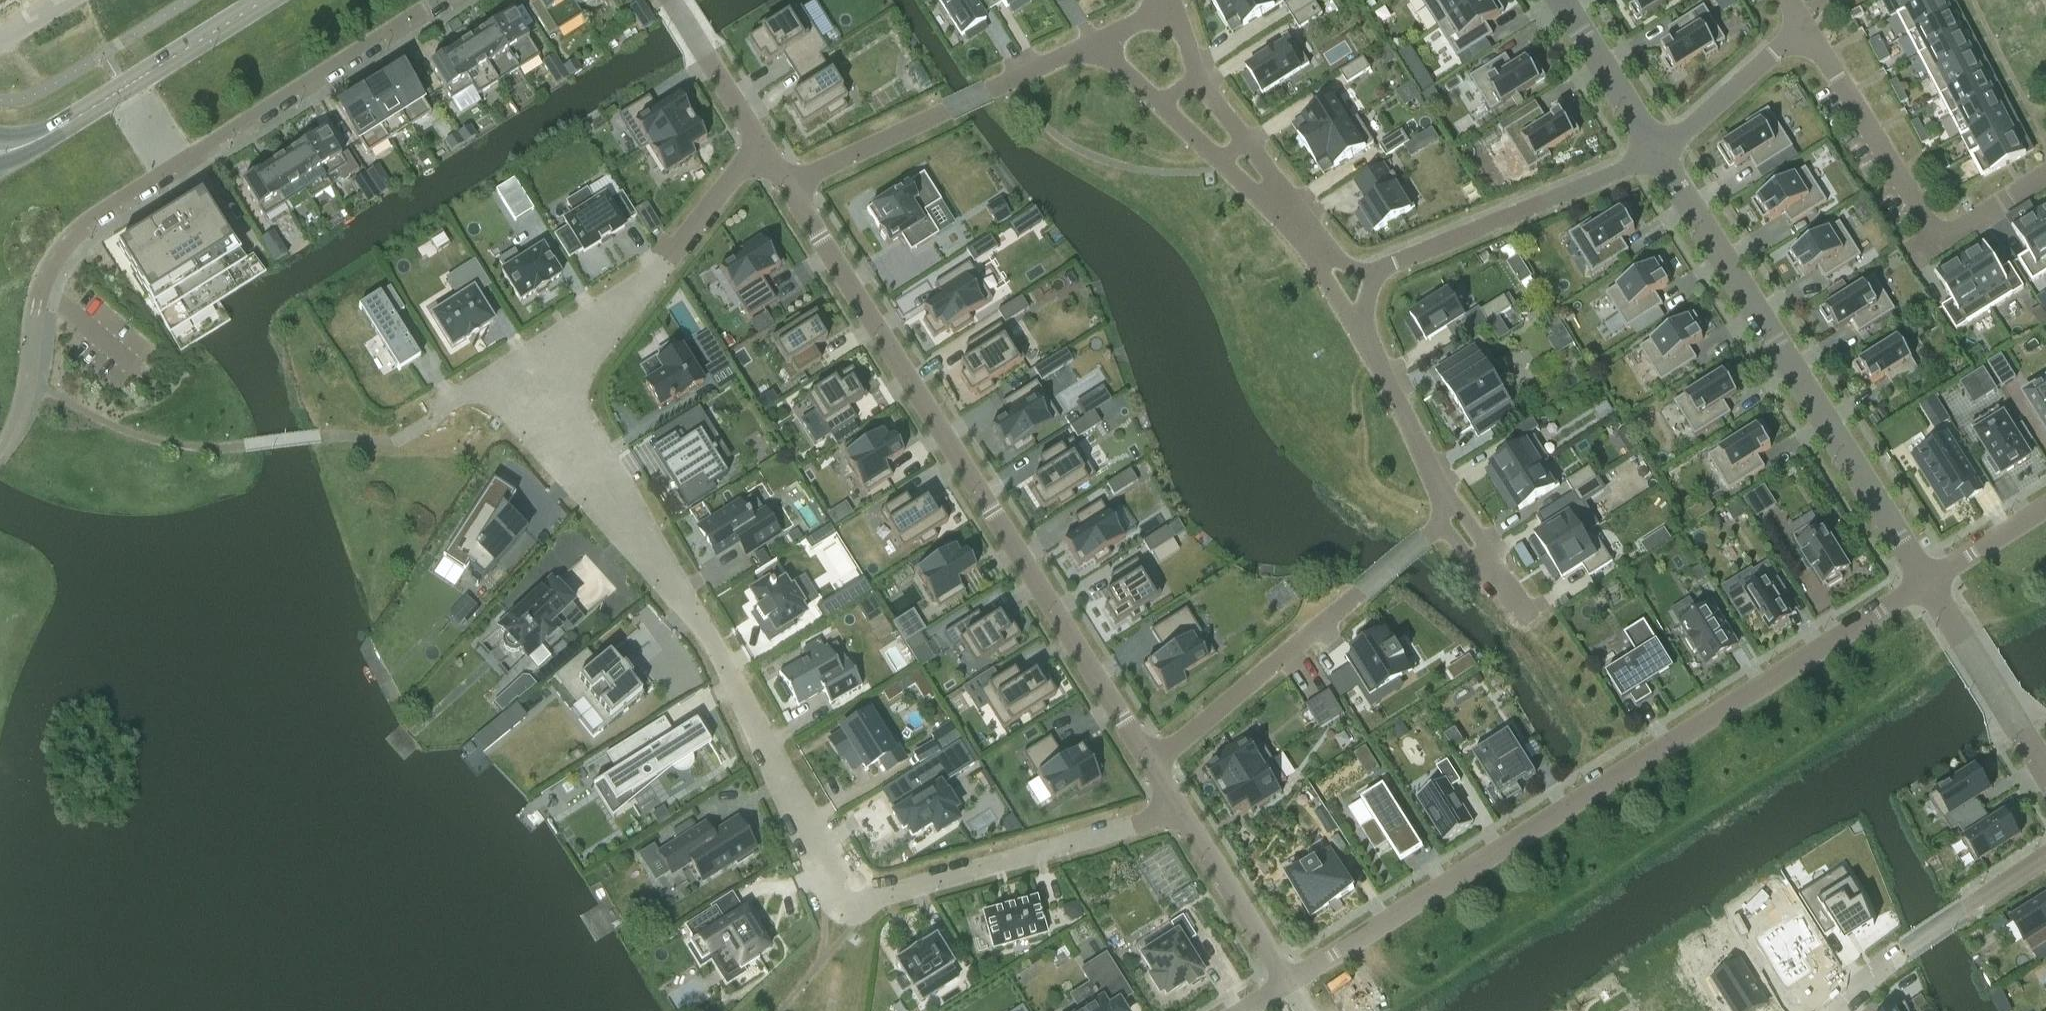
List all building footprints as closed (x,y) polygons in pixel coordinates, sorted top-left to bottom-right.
[(576,7),(572,0),(536,0),(556,32),(582,16),(576,7)] [(987,0),(938,0),(961,36),(985,21),(981,15),(992,8),(987,0)] [(1001,2),(1005,9),(1007,7),(1019,0),(1000,0),(1001,2)] [(1230,0),(1211,0),(1214,5),(1216,9),(1230,0)] [(1282,0),(1230,0),(1216,9),(1218,12),(1227,26),(1229,25),(1239,19),(1243,27),(1248,24),(1254,20),(1257,18),(1257,19),(1261,16),(1261,15),(1283,2),(1282,0)] [(1292,17),(1315,3),(1313,0),(1295,0),(1285,6),(1292,17)] [(1479,0),(1421,0),(1438,26),(1479,0)] [(1486,23),(1504,11),(1497,0),(1479,0),(1438,26),(1457,57),(1457,56),(1485,39),(1493,34),(1486,23)] [(1667,0),(1631,0),(1634,4),(1629,7),(1636,19),(1667,0)] [(1736,3),(1734,0),(1715,0),(1722,12),(1736,3)] [(1944,0),(1926,0),(1905,11),(1905,10),(1896,14),(1907,35),(1951,13),(1944,0)] [(1905,10),(1905,11),(1926,0),(1900,0),(1905,10)] [(654,23),(641,1),(629,8),(643,30),(654,23)] [(1299,29),(1322,14),(1315,3),(1292,17),(1299,29)] [(1728,45),(1703,6),(1667,29),(1674,40),(1661,48),(1668,58),(1663,61),(1671,73),(1702,54),(1705,59),(1728,45)] [(761,32),(747,40),(758,57),(763,54),(768,62),(781,54),(793,72),(819,55),(819,56),(828,51),(827,50),(800,7),(775,22),(771,16),(757,26),(761,32)] [(1864,15),(1860,8),(1849,13),(1853,20),(1864,15)] [(539,57),(512,13),(491,27),(518,70),(539,57)] [(1961,33),(1951,13),(1907,35),(1918,56),(1961,33)] [(518,70),(491,27),(470,40),(497,83),(518,70)] [(1972,53),(1961,33),(1918,56),(1929,76),(1972,53)] [(1874,53),(1884,47),(1879,37),(1868,42),(1874,53)] [(1262,94),(1309,64),(1293,39),(1246,69),(1248,71),(1260,91),(1262,94)] [(1485,39),(1457,56),(1464,66),(1492,49),(1485,39)] [(497,83),(470,40),(449,53),(471,88),(476,96),(497,83)] [(1409,44),(1393,53),(1412,83),(1419,94),(1434,85),(1409,44)] [(1890,58),(1884,47),(1874,53),(1879,64),(1890,58)] [(471,88),(449,53),(429,66),(451,100),(471,88)] [(1982,73),(1972,53),(1929,76),(1939,96),(1982,73)] [(567,78),(561,68),(553,55),(542,63),(556,85),(567,78)] [(804,89),(791,98),(795,106),(790,109),(801,126),(825,112),(829,118),(846,107),(842,101),(846,98),(819,56),(819,55),(793,72),(804,89)] [(1491,111),(1545,77),(1537,64),(1532,68),(1526,58),(1512,66),(1505,55),(1470,77),(1491,111)] [(1347,84),(1370,69),(1363,58),(1340,72),(1347,84)] [(580,70),(574,60),(561,68),(567,78),(580,70)] [(430,114),(408,79),(401,69),(381,81),(410,127),(430,114)] [(376,76),(373,70),(366,75),(369,81),(376,76)] [(1993,94),(1982,73),(1939,96),(1950,116),(1993,94)] [(1902,90),(1896,79),(1889,83),(1895,93),(1902,90)] [(410,127),(381,81),(361,94),(389,140),(410,127)] [(1908,100),(1902,90),(1895,93),(1900,104),(1908,100)] [(389,140),(361,94),(341,107),(339,108),(345,118),(345,119),(367,154),(389,140)] [(2004,114),(1993,94),(1950,116),(1961,137),(1969,133),(1969,132),(2004,114)] [(656,109),(625,128),(639,150),(640,151),(648,146),(647,145),(692,117),(678,95),(656,109)] [(1307,150),(1358,118),(1357,117),(1353,120),(1338,95),(1320,106),(1320,105),(1316,108),(1316,109),(1303,117),(1309,128),(1299,134),(1298,135),(1305,146),(1305,147),(1307,150)] [(648,96),(617,116),(625,128),(656,109),(648,96)] [(1792,147),(1768,108),(1745,123),(1749,128),(1717,148),(1725,160),(1730,157),(1736,167),(1750,158),(1757,170),(1763,166),(1778,156),(1792,147)] [(1547,151),(1579,131),(1571,119),(1566,122),(1560,112),(1547,120),(1539,109),(1504,131),(1528,170),(1551,156),(1547,151)] [(2014,134),(2004,114),(1969,132),(1969,133),(1961,137),(1971,155),(1979,151),(1979,152),(2014,134)] [(695,154),(692,148),(706,139),(692,117),(647,145),(648,146),(665,173),(695,154)] [(1352,157),(1374,143),(1358,118),(1307,150),(1309,153),(1317,164),(1318,163),(1328,157),(1334,168),(1348,159),(1348,160),(1352,157)] [(1923,130),(1918,119),(1911,123),(1916,134),(1923,130)] [(475,136),(469,126),(457,134),(463,143),(475,136)] [(1929,141),(1923,130),(1916,134),(1922,144),(1929,141)] [(346,166),(324,131),(304,144),(326,179),(346,166)] [(1386,157),(1409,142),(1402,131),(1379,146),(1386,157)] [(463,143),(457,134),(445,141),(451,151),(463,143)] [(2025,155),(2014,134),(1979,152),(1979,151),(1971,155),(1982,177),(2025,155)] [(331,188),(326,179),(304,144),(282,158),(304,193),(309,201),(331,188)] [(1937,173),(1946,169),(1949,167),(1943,155),(1931,162),(1937,173)] [(1783,164),(1778,156),(1763,166),(1768,173),(1783,164)] [(304,193),(282,158),(263,170),(285,205),(288,203),(304,193)] [(391,188),(377,165),(365,173),(379,196),(391,188)] [(1355,182),(1362,192),(1389,175),(1382,165),(1355,182)] [(1827,202),(1805,168),(1751,202),(1763,220),(1768,217),(1770,221),(1784,213),(1791,224),(1827,202)] [(1952,180),(1946,169),(1937,173),(1943,185),(1952,180)] [(285,205),(263,170),(241,184),(263,218),(285,205)] [(379,196),(365,173),(353,180),(367,203),(379,196)] [(923,173),(866,209),(888,245),(900,237),(910,252),(916,249),(938,235),(924,212),(941,202),(923,173)] [(1393,173),(1389,175),(1362,192),(1368,202),(1359,207),(1361,211),(1373,229),(1375,233),(1415,208),(1393,173)] [(514,179),(495,190),(514,221),(533,209),(514,179)] [(567,226),(553,235),(568,259),(582,250),(583,253),(599,243),(599,244),(609,238),(608,237),(624,227),(622,225),(636,216),(632,211),(621,192),(607,201),(605,196),(594,203),(586,190),(566,202),(574,215),(564,222),(567,226)] [(201,195),(118,247),(170,331),(263,273),(252,255),(242,261),(201,195)] [(646,202),(632,211),(636,216),(638,219),(651,211),(646,202)] [(293,211),(288,203),(285,205),(290,213),(293,211)] [(1002,204),(989,212),(996,224),(1009,215),(1002,204)] [(1621,239),(1635,231),(1628,221),(1633,217),(1625,205),(1594,225),(1591,220),(1568,234),(1593,273),(1628,250),(1621,239)] [(2037,214),(2045,229),(2045,208),(2037,214)] [(2037,214),(2013,229),(2028,253),(2043,276),(2045,274),(2045,229),(2037,214)] [(1861,256),(1839,222),(1785,256),(1793,268),(1798,265),(1804,275),(1818,267),(1825,278),(1861,256)] [(286,254),(272,232),(261,239),(275,261),(286,254)] [(997,247),(989,235),(966,250),(973,262),(997,247)] [(775,300),(761,278),(784,264),(768,239),(763,242),(759,236),(739,249),(743,254),(718,270),(748,317),(775,300)] [(1999,271),(1982,246),(1959,260),(1990,309),(2013,294),(1999,271)] [(560,276),(542,247),(520,261),(513,251),(498,260),(505,270),(501,273),(519,302),(533,293),(533,294),(534,293),(546,286),(547,285),(547,284),(560,276)] [(2043,276),(2028,253),(2018,259),(2032,282),(2043,276)] [(1518,255),(1506,262),(1520,284),(1532,276),(1518,255)] [(1655,293),(1669,285),(1666,281),(1671,278),(1660,259),(1605,293),(1627,327),(1662,305),(1655,293)] [(1990,309),(1959,260),(1936,275),(1952,300),(1967,324),(1990,309)] [(459,271),(471,291),(473,290),(475,293),(489,285),(474,261),(459,271)] [(928,316),(923,319),(933,337),(949,327),(953,333),(972,321),(968,315),(991,300),(968,263),(933,285),(941,296),(928,305),(924,307),(923,308),(924,310),(928,316)] [(2023,288),(2009,265),(1999,271),(2013,294),(2023,288)] [(1895,310),(1873,276),(1849,292),(1834,301),(1819,310),(1827,323),(1832,319),(1838,329),(1852,321),(1859,332),(1895,310)] [(1843,282),(1828,291),(1834,301),(1849,292),(1843,282)] [(419,357),(393,316),(403,309),(389,287),(358,307),(398,371),(419,357)] [(492,321),(475,293),(473,290),(471,291),(432,316),(452,347),(466,338),(466,339),(478,331),(492,321)] [(1449,291),(1410,316),(1412,319),(1424,338),(1426,341),(1465,316),(1449,291)] [(1004,323),(1028,308),(1021,296),(997,311),(1004,323)] [(1488,322),(1511,308),(1504,297),(1481,311),(1488,322)] [(1967,324),(1952,300),(1942,307),(1956,330),(1967,324)] [(765,311),(749,322),(757,334),(773,324),(765,311)] [(786,330),(770,341),(784,364),(780,366),(789,380),(820,361),(812,349),(825,341),(820,333),(825,330),(814,312),(801,321),(797,315),(782,324),(786,330)] [(1689,347),(1703,339),(1696,329),(1701,326),(1694,313),(1640,347),(1661,381),(1697,359),(1689,347)] [(1548,321),(1564,348),(1575,341),(1559,315),(1548,321)] [(1023,361),(999,324),(965,345),(972,357),(959,366),(964,373),(959,377),(970,394),(983,386),(987,392),(1002,383),(998,376),(1023,361)] [(711,367),(725,358),(707,331),(693,339),(711,367)] [(1919,371),(1897,337),(1853,364),(1861,377),(1866,374),(1872,384),(1886,375),(1893,387),(1919,371)] [(702,382),(680,347),(676,350),(672,343),(657,352),(662,359),(657,361),(664,372),(645,384),(659,407),(669,400),(670,401),(673,400),(672,399),(678,395),(679,397),(702,382)] [(1496,379),(1475,345),(1435,370),(1457,404),(1496,379)] [(1065,349),(1033,369),(1040,380),(1072,361),(1065,349)] [(2001,355),(1987,363),(2002,387),(2015,378),(2001,355)] [(814,411),(799,420),(815,445),(829,435),(832,434),(852,421),(856,419),(848,407),(862,399),(867,395),(862,387),(851,370),(846,373),(842,367),(823,379),(827,385),(806,398),(814,411)] [(1723,402),(1737,393),(1731,383),(1736,380),(1728,368),(1674,402),(1695,436),(1731,413),(1723,402)] [(1984,369),(1971,377),(1984,397),(1996,388),(1984,369)] [(1517,413),(1496,379),(1457,404),(1478,438),(1517,413)] [(2023,394),(2045,431),(2045,380),(2023,394)] [(992,425),(990,426),(991,428),(995,434),(1006,452),(1011,448),(1015,455),(1034,443),(1030,436),(1059,418),(1035,381),(1001,403),(1008,415),(995,423),(992,425)] [(1945,420),(1932,400),(1922,406),(1935,427),(1945,420)] [(724,475),(710,453),(720,446),(697,409),(699,408),(698,407),(663,429),(666,434),(670,439),(657,447),(670,467),(666,469),(679,490),(683,487),(692,502),(690,503),(691,504),(715,489),(714,488),(713,489),(710,485),(724,476),(726,475),(726,474),(724,475)] [(2029,457),(1998,407),(1970,425),(1991,457),(1987,460),(1996,474),(2000,472),(2002,475),(2029,457)] [(1093,411),(1069,426),(1077,438),(1100,423),(1093,411)] [(1532,418),(1515,429),(1521,439),(1538,428),(1532,418)] [(852,421),(832,434),(838,444),(858,431),(852,421)] [(1765,467),(1757,456),(1771,447),(1765,437),(1770,434),(1762,422),(1708,456),(1729,490),(1765,467)] [(892,476),(884,464),(903,453),(887,428),(873,436),(870,430),(855,439),(859,445),(842,456),(865,493),(892,476)] [(1945,511),(1966,498),(1967,500),(1982,490),(1947,434),(1911,457),(1945,511)] [(1504,486),(1544,461),(1548,458),(1534,436),(1526,441),(1490,464),(1504,486)] [(1036,489),(1031,492),(1042,509),(1055,501),(1059,507),(1074,498),(1070,491),(1095,476),(1072,439),(1037,461),(1044,472),(1031,481),(1036,489)] [(1559,485),(1544,461),(1504,486),(1519,510),(1559,485)] [(1589,467),(1566,482),(1573,493),(1596,478),(1589,467)] [(1129,469),(1106,484),(1113,495),(1137,481),(1129,469)] [(1603,489),(1596,478),(1573,493),(1580,503),(1603,489)] [(468,517),(445,553),(467,567),(472,570),(482,579),(525,532),(512,520),(509,525),(499,518),(513,496),(492,482),(468,517)] [(1775,504),(1764,487),(1744,499),(1755,517),(1775,504)] [(905,497),(878,513),(902,550),(918,540),(922,546),(937,537),(933,531),(946,522),(935,505),(930,508),(925,500),(912,508),(905,497)] [(1123,539),(1100,502),(1073,518),(1081,530),(1062,541),(1078,567),(1092,559),(1095,565),(1110,555),(1106,549),(1123,539)] [(778,535),(764,512),(750,521),(747,517),(749,516),(747,512),(745,513),(739,504),(733,507),(698,529),(715,555),(737,542),(746,555),(747,554),(746,553),(776,534),(777,535),(778,535)] [(1548,557),(1584,534),(1570,513),(1535,536),(1536,538),(1548,557)] [(1841,556),(1844,553),(1836,539),(1832,542),(1818,520),(1793,537),(1805,556),(1803,557),(1812,571),(1814,569),(1823,585),(1824,584),(1827,589),(1843,579),(1840,574),(1849,569),(1841,556)] [(1177,521),(1166,528),(1173,538),(1184,531),(1177,521)] [(830,524),(804,540),(810,550),(835,534),(832,528),(830,524)] [(1165,527),(1142,541),(1149,553),(1173,538),(1166,528),(1165,527)] [(1592,529),(1584,534),(1548,557),(1560,575),(1561,578),(1582,565),(1589,576),(1612,562),(1592,529)] [(796,530),(787,536),(793,545),(802,539),(796,530)] [(542,532),(535,539),(542,545),(549,538),(542,532)] [(1654,535),(1640,544),(1648,555),(1662,547),(1654,535)] [(931,560),(914,571),(923,585),(938,608),(964,591),(957,579),(970,571),(973,569),(975,568),(974,566),(970,560),(959,543),(954,546),(950,540),(927,554),(931,560)] [(763,548),(754,553),(763,566),(771,561),(766,552),(763,548)] [(1159,596),(1136,559),(1109,576),(1117,588),(1104,596),(1109,604),(1103,607),(1114,624),(1128,616),(1132,622),(1147,613),(1143,607),(1159,596)] [(1790,617),(1777,597),(1784,592),(1785,594),(1786,593),(1767,563),(1753,571),(1761,583),(1747,591),(1746,589),(1729,600),(1742,619),(1757,610),(1761,617),(1760,618),(1763,622),(1764,621),(1770,630),(1772,629),(1775,633),(1778,631),(1779,631),(1779,630),(1786,626),(1787,625),(1790,623),(1788,619),(1790,617)] [(1279,609),(1299,595),(1284,575),(1264,590),(1279,609)] [(767,582),(750,592),(760,608),(755,612),(762,622),(757,625),(768,643),(793,627),(790,622),(804,614),(800,609),(817,598),(803,576),(786,587),(783,581),(771,589),(767,582)] [(863,577),(815,608),(824,622),(872,592),(868,586),(863,577)] [(526,657),(559,628),(556,625),(575,608),(550,580),(499,626),(506,635),(504,639),(503,643),(506,648),(510,651),(514,651),(518,649),(520,650),(526,657)] [(465,596),(448,615),(459,625),(476,606),(465,596)] [(866,620),(879,611),(871,598),(857,606),(866,620)] [(1737,645),(1711,604),(1680,623),(1689,637),(1685,640),(1694,653),(1697,651),(1706,665),(1737,645)] [(1163,652),(1141,666),(1157,691),(1162,688),(1165,694),(1186,681),(1182,676),(1215,655),(1185,608),(1150,631),(1163,652)] [(977,612),(942,633),(943,634),(951,648),(960,643),(968,656),(974,666),(995,653),(999,659),(1017,647),(1014,641),(1019,637),(1008,620),(1004,614),(1003,612),(1001,613),(998,615),(984,624),(977,612)] [(900,617),(891,623),(904,643),(925,630),(920,621),(907,629),(900,617)] [(1673,669),(1657,642),(1644,621),(1624,633),(1636,654),(1606,673),(1623,700),(1630,695),(1636,704),(1652,695),(1645,685),(1659,677),(1673,669)] [(1387,631),(1346,658),(1370,697),(1412,670),(1387,631)] [(861,686),(846,660),(845,661),(846,662),(837,667),(827,647),(826,646),(825,647),(825,648),(823,649),(818,641),(802,650),(807,658),(780,673),(780,672),(778,673),(797,706),(799,706),(798,705),(822,691),(830,704),(831,704),(830,702),(859,686),(860,687),(861,686)] [(586,651),(554,677),(575,703),(582,698),(604,725),(643,694),(653,686),(640,670),(639,668),(638,669),(630,660),(629,658),(620,665),(610,654),(609,652),(596,663),(586,651)] [(1469,658),(1449,671),(1455,681),(1475,668),(1469,658)] [(992,668),(972,681),(979,691),(998,679),(992,668)] [(998,679),(979,691),(1002,728),(1027,713),(1031,719),(1045,710),(1042,703),(1055,695),(1044,677),(1039,681),(1034,673),(1021,681),(1013,669),(998,679)] [(917,670),(883,692),(888,701),(914,685),(923,699),(932,693),(917,670)] [(1343,670),(1329,678),(1339,695),(1353,686),(1343,670)] [(508,689),(493,702),(501,711),(516,698),(508,689)] [(1344,714),(1329,690),(1317,698),(1332,721),(1344,714)] [(1332,721),(1317,698),(1305,705),(1320,729),(1332,721)] [(516,706),(486,731),(494,741),(524,717),(516,706)] [(841,731),(842,732),(831,739),(841,757),(853,750),(862,765),(864,769),(877,761),(879,760),(885,771),(904,759),(896,746),(892,749),(876,723),(869,712),(840,730),(841,731)] [(629,805),(671,767),(672,768),(673,768),(673,769),(674,769),(674,770),(675,770),(676,770),(677,771),(678,771),(679,771),(680,771),(681,771),(682,771),(683,771),(684,771),(684,770),(685,770),(686,770),(686,769),(687,769),(688,768),(689,767),(690,766),(690,765),(691,765),(691,764),(691,763),(692,762),(692,761),(692,760),(692,759),(692,758),(692,757),(692,756),(691,755),(710,743),(695,721),(673,734),(663,718),(605,754),(616,771),(602,779),(616,802),(624,797),(629,805)] [(1401,719),(1391,726),(1398,737),(1408,730),(1401,719)] [(940,749),(958,737),(950,724),(932,736),(940,749)] [(1462,742),(1454,728),(1444,734),(1452,748),(1462,742)] [(1536,774),(1509,731),(1497,739),(1502,747),(1488,756),(1487,754),(1483,756),(1485,758),(1480,761),(1479,759),(1476,761),(1493,786),(1486,791),(1495,805),(1502,800),(1504,804),(1522,792),(1516,783),(1523,779),(1524,781),(1536,774)] [(1100,778),(1096,772),(1101,769),(1085,744),(1063,758),(1049,736),(1022,753),(1052,800),(1076,785),(1080,791),(1100,778)] [(1220,761),(1206,770),(1220,792),(1272,759),(1259,737),(1250,742),(1247,736),(1216,755),(1220,761)] [(915,799),(892,813),(902,830),(906,828),(911,837),(917,846),(936,834),(957,821),(952,812),(957,809),(947,793),(945,794),(940,785),(973,764),(958,741),(901,777),(915,799)] [(1380,769),(1366,747),(1353,754),(1368,777),(1380,769)] [(1272,759),(1220,792),(1233,814),(1248,805),(1251,811),(1282,792),(1278,786),(1286,781),(1272,759)] [(1473,823),(1450,787),(1460,781),(1447,760),(1436,767),(1444,779),(1417,797),(1444,841),(1473,823)] [(1937,792),(1929,797),(1950,831),(1958,826),(1983,810),(1982,809),(1978,811),(1971,801),(1975,798),(1992,788),(1978,766),(1954,781),(1950,776),(1934,787),(1937,792)] [(1415,836),(1384,786),(1361,800),(1373,820),(1360,828),(1375,851),(1388,843),(1393,850),(1401,862),(1423,848),(1415,836)] [(1324,807),(1314,813),(1328,835),(1337,829),(1324,807)] [(1983,810),(1958,826),(1965,838),(1961,840),(1975,862),(2021,834),(2007,812),(1990,822),(1986,825),(1980,814),(1984,812),(1983,810)] [(1422,829),(1414,817),(1410,820),(1417,832),(1422,829)] [(654,847),(639,857),(655,883),(671,873),(672,875),(690,863),(702,881),(734,861),(737,864),(752,855),(750,851),(755,848),(737,819),(711,834),(705,824),(704,823),(695,828),(677,840),(657,852),(654,847)] [(689,819),(671,831),(677,840),(695,828),(689,819)] [(1330,851),(1287,877),(1311,915),(1354,889),(1330,851)] [(1843,867),(1799,895),(1825,936),(1835,929),(1839,934),(1845,944),(1855,938),(1874,926),(1862,897),(1843,867)] [(1046,934),(1035,898),(982,913),(993,949),(1046,934)] [(2008,914),(2032,952),(2045,943),(2045,898),(2028,909),(2025,904),(2008,914)] [(1081,915),(1078,901),(1064,905),(1068,919),(1081,915)] [(711,909),(684,926),(690,936),(693,939),(688,942),(689,944),(701,962),(713,954),(728,944),(742,967),(743,968),(757,960),(758,959),(757,957),(770,948),(745,908),(729,918),(729,916),(723,920),(715,907),(711,909)] [(1783,920),(1755,938),(1786,987),(1814,970),(1806,957),(1806,956),(1806,955),(1806,954),(1806,953),(1807,952),(1821,943),(1802,913),(1800,910),(1796,912),(1798,915),(1785,923),(1783,920)] [(1201,972),(1183,944),(1195,936),(1182,916),(1169,923),(1175,933),(1140,955),(1152,974),(1148,977),(1159,994),(1163,991),(1165,995),(1185,983),(1187,987),(1201,979),(1198,975),(1201,972)] [(949,966),(953,964),(935,936),(894,962),(912,990),(936,975),(943,986),(957,978),(949,966)] [(2032,952),(2038,962),(2045,957),(2045,943),(2032,952)] [(1120,1005),(1108,987),(1119,980),(1105,957),(1082,972),(1100,1000),(1083,1010),(1123,1010),(1120,1005)] [(1713,980),(1733,1010),(1757,1010),(1767,1005),(1740,963),(1713,980)] [(1891,1010),(1909,1010),(1905,1002),(1891,1010)]
